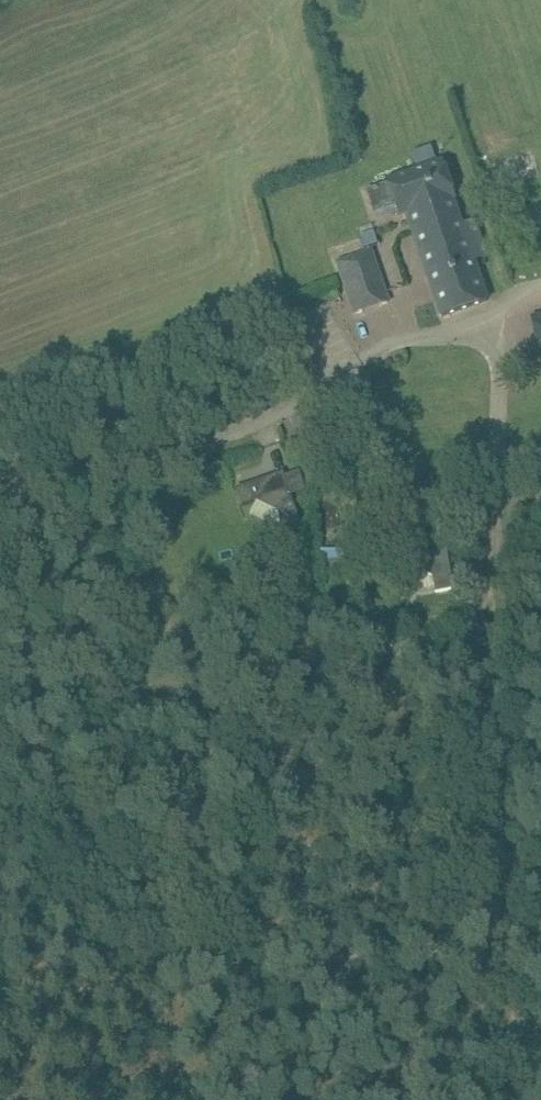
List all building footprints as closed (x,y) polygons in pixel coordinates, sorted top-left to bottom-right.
[(417,167),(418,172),(388,182),(399,217),(407,214),(413,232),(421,230),(425,241),(432,259),(436,273),(428,276),(442,317),(485,302),(487,301),(483,289),(474,263),(474,262),(471,263),(459,228),(462,226),(461,225),(455,206),(452,199),(455,198),(449,183),(443,163),(438,165),(437,161),(417,167)] [(338,263),(355,314),(389,302),(376,265),(352,273),(347,259),(338,263)] [(283,476),(281,472),(236,488),(242,505),(257,500),(276,508),(285,534),(301,528),(288,493),(304,488),(298,471),(283,476)] [(322,573),(361,572),(361,558),(344,558),(344,549),(321,550),(322,573)] [(435,591),(451,589),(445,551),(402,558),(404,575),(408,574),(411,592),(435,588),(435,591)] [(401,582),(400,576),(399,571),(386,573),(388,584),(401,582)]
